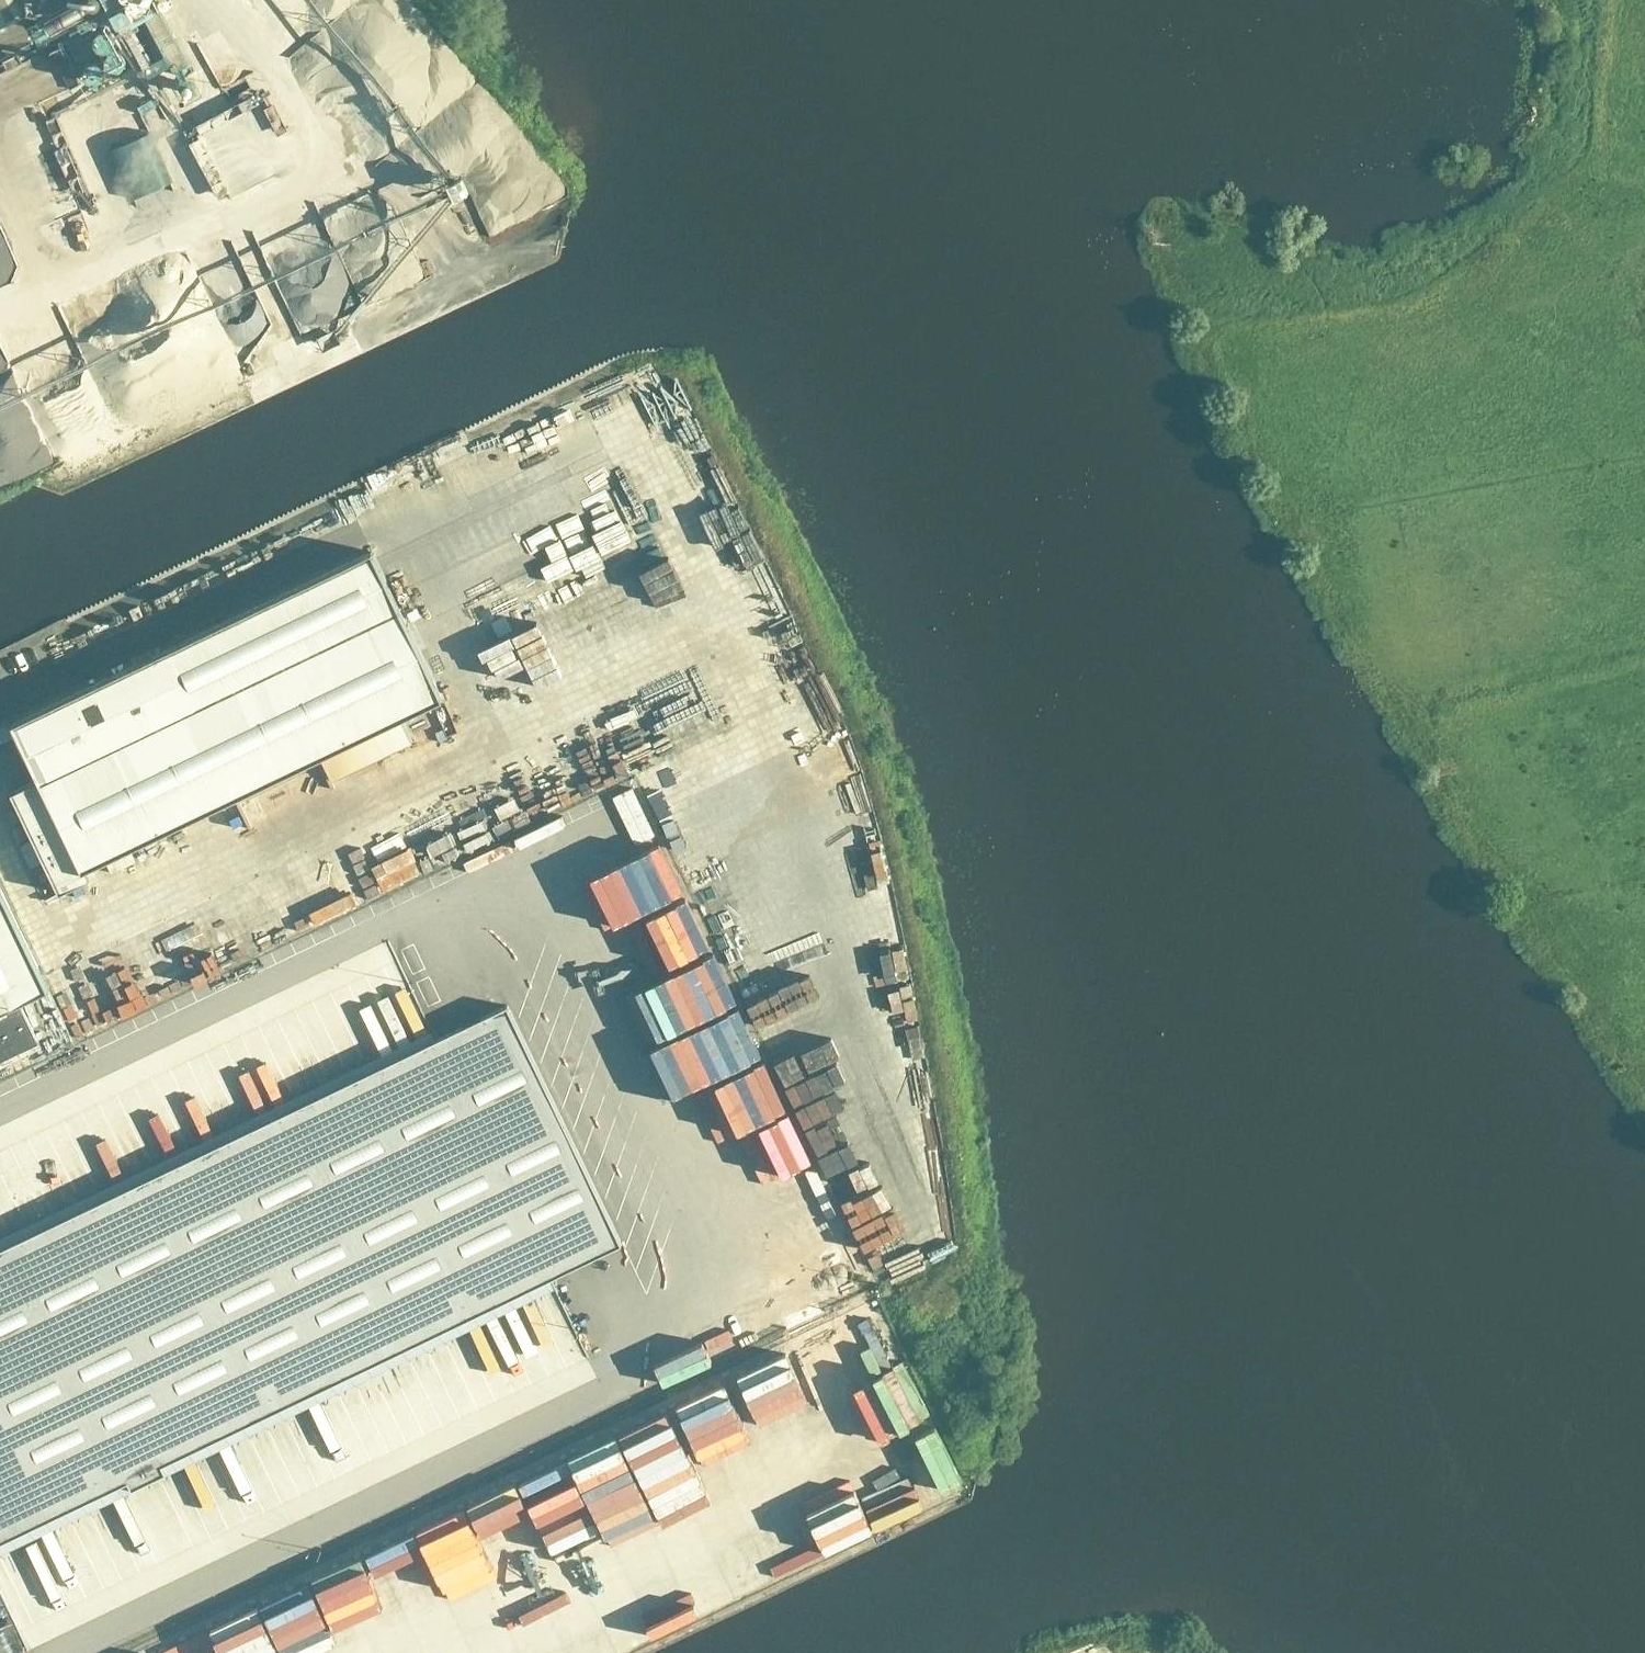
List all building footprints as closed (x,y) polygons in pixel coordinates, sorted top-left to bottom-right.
[(26,16),(18,0),(0,0),(0,30),(26,16)] [(95,13),(127,0),(90,0),(95,13)] [(140,115),(152,135),(164,127),(153,108),(140,115)] [(150,146),(115,160),(134,209),(170,195),(150,146)] [(463,228),(446,172),(336,205),(339,216),(221,252),(228,274),(237,271),(242,287),(273,278),(289,330),(426,288),(413,244),(463,228)] [(86,871),(322,758),(332,780),(411,743),(400,721),(443,701),(372,554),(12,725),(39,781),(11,794),(60,895),(91,880),(86,871)] [(29,846),(16,852),(27,873),(40,867),(29,846)] [(48,991),(0,890),(0,1061),(14,1055),(38,1043),(20,1006),(20,1005),(48,991)] [(666,1004),(645,1010),(653,1035),(674,1028),(666,1004)] [(128,1482),(133,1492),(167,1475),(162,1466),(259,1419),(622,1245),(507,1006),(0,1249),(0,1543),(128,1482)] [(603,1030),(609,1053),(649,1044),(643,1020),(603,1030)] [(617,1094),(693,1063),(683,1039),(606,1070),(617,1094)] [(652,1112),(685,1102),(678,1079),(645,1088),(652,1112)] [(608,1557),(603,1510),(583,1513),(581,1495),(568,1496),(573,1541),(586,1540),(587,1549),(597,1548),(598,1558),(608,1557)] [(601,1646),(554,1533),(555,1632),(546,1636),(544,1631),(507,1647),(507,1652),(584,1652),(601,1646)]
